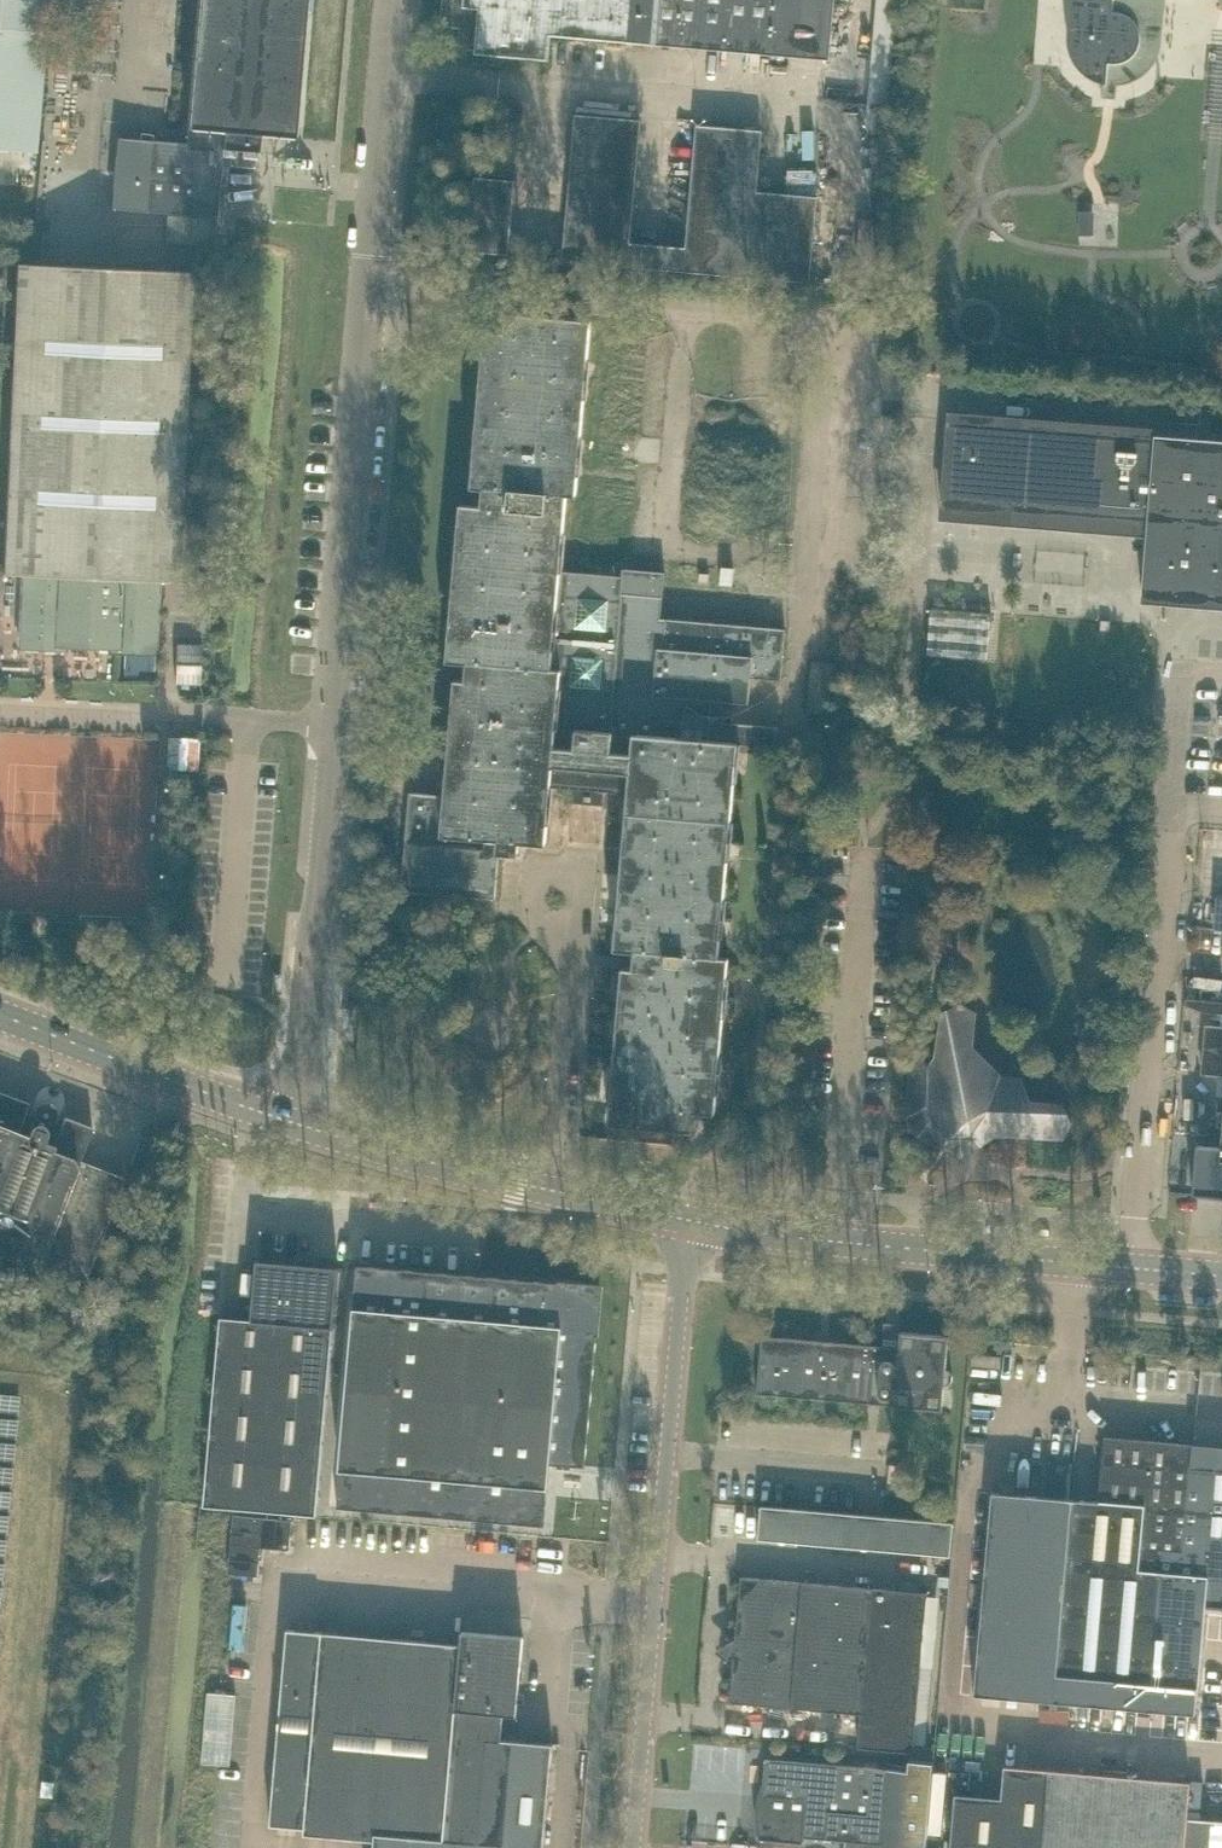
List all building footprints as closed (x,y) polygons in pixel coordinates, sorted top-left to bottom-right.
[(37,151),(50,0),(0,0),(0,148),(37,151)] [(187,128),(188,128),(187,142),(153,140),(118,137),(116,155),(113,189),(114,189),(112,207),(198,214),(198,215),(217,216),(222,164),(256,167),(259,134),(295,138),(307,0),(199,0),(187,128)] [(443,24),(464,26),(461,46),(545,53),(546,33),(659,43),(660,11),(640,10),(641,0),(445,0),(443,24)] [(834,0),(641,0),(640,10),(660,11),(659,43),(829,57),(834,0)] [(1081,5),(1079,7),(1074,14),(1070,22),(1068,30),(1068,38),(1068,46),(1070,54),(1074,61),(1079,68),(1085,74),(1091,79),(1099,82),(1104,84),(1103,95),(1116,97),(1117,85),(1123,84),(1131,82),(1139,79),(1145,74),(1151,68),(1156,61),(1159,54),(1162,46),(1162,38),(1162,30),(1159,22),(1156,14),(1154,12),(1166,4),(1167,0),(1075,0),(1081,5)] [(637,162),(641,120),(577,115),(573,156),(637,162)] [(692,187),(756,192),(762,131),(698,125),(692,187)] [(634,203),(637,162),(573,156),(570,197),(634,203)] [(512,227),(515,179),(477,175),(473,224),(512,227)] [(749,274),(756,192),(692,187),(687,247),(685,269),(749,274)] [(809,280),(816,197),(756,192),(749,274),(809,280)] [(630,242),(634,203),(570,197),(564,258),(628,264),(630,242)] [(510,252),(512,227),(473,224),(471,249),(510,252)] [(687,247),(630,242),(628,264),(685,269),(687,247)] [(178,581),(192,271),(18,264),(15,327),(4,574),(23,574),(20,643),(66,646),(66,637),(110,638),(110,647),(156,650),(158,580),(178,581)] [(1033,424),(948,417),(942,489),(943,489),(942,502),(1149,518),(1145,563),(1143,593),(1221,600),(1221,439),(1033,424)] [(733,584),(735,567),(723,566),(721,583),(733,584)] [(937,646),(1001,648),(1002,603),(938,601),(937,646)] [(200,682),(201,643),(177,643),(176,682),(200,682)] [(703,719),(635,714),(631,764),(629,791),(734,800),(739,742),(774,745),(776,746),(778,725),(733,722),(716,720),(711,720),(703,719)] [(202,758),(203,724),(172,724),(171,757),(202,758)] [(720,955),(734,800),(629,791),(615,949),(641,951),(639,967),(623,966),(610,1122),(694,1130),(696,1111),(716,1112),(727,987),(730,956),(720,955)] [(968,999),(965,996),(960,996),(957,1003),(950,1006),(950,1018),(943,1021),(938,1058),(934,1064),(928,1060),(913,1066),(908,1116),(917,1130),(920,1127),(927,1137),(944,1146),(951,1131),(955,1133),(967,1132),(971,1130),(980,1143),(996,1132),(1066,1135),(1074,1120),(1069,1108),(1060,1108),(1057,1102),(1030,1100),(1024,1096),(1027,1091),(1021,1076),(1002,1075),(979,1051),(973,1050),(976,1010),(967,1004),(968,999)] [(29,1102),(0,1091),(0,1268),(85,1279),(124,1177),(80,1159),(92,1126),(65,1116),(61,1125),(52,1121),(55,1116),(55,1111),(52,1107),(49,1104),(44,1104),(40,1105),(37,1109),(34,1114),(25,1111),(29,1102)] [(1181,1110),(1180,1128),(1207,1130),(1208,1111),(1181,1110)] [(140,1167),(148,1145),(138,1142),(130,1163),(140,1167)] [(1221,1146),(1198,1144),(1193,1193),(1221,1195),(1221,1145),(1221,1146)] [(318,1514),(339,1266),(258,1259),(252,1318),(222,1316),(205,1504),(318,1514)] [(597,1289),(581,1287),(359,1268),(338,1506),(545,1524),(551,1461),(573,1463),(582,1464),(597,1289)] [(947,1367),(950,1334),(901,1330),(900,1346),(885,1345),(856,1343),(831,1340),(817,1339),(780,1336),(763,1334),(761,1353),(759,1378),(757,1392),(871,1402),(882,1403),(943,1408),(945,1385),(950,1384),(953,1381),(954,1377),(953,1372),(951,1369),(947,1367)] [(1199,1511),(1203,1470),(1203,1467),(1192,1466),(1194,1445),(1105,1437),(1099,1502),(1199,1511)] [(1203,1467),(1203,1470),(1199,1511),(1197,1541),(1211,1542),(1206,1606),(1221,1607),(1221,1469),(1203,1467)] [(1073,1500),(993,1492),(984,1593),(1065,1602),(1073,1500)] [(961,1548),(964,1512),(770,1496),(767,1533),(873,1542),(871,1561),(935,1567),(937,1546),(961,1548)] [(1199,1686),(1206,1606),(1211,1542),(1197,1541),(1199,1511),(1099,1502),(1073,1500),(1065,1602),(1058,1675),(1199,1686)] [(298,1518),(240,1513),(235,1571),(264,1573),(266,1544),(295,1546),(298,1518)] [(929,1592),(866,1586),(742,1575),(737,1631),(738,1631),(737,1638),(726,1644),(725,1656),(729,1660),(728,1660),(734,1665),(731,1701),(862,1712),(859,1746),(914,1750),(929,1592)] [(1058,1675),(1065,1602),(984,1593),(974,1695),(1056,1702),(1058,1675)] [(271,1824),(305,1827),(305,1832),(375,1839),(374,1847),(544,1847),(554,1742),(501,1738),(504,1715),(504,1713),(517,1714),(525,1635),(463,1630),(462,1643),(393,1637),(324,1631),(316,1630),(296,1628),(288,1628),(276,1771),(271,1824)] [(1199,1686),(1058,1675),(1056,1702),(1195,1717),(1199,1686)] [(212,1755),(242,1756),(244,1681),(214,1680),(212,1755)] [(767,1757),(765,1781),(763,1785),(762,1789),(760,1792),(759,1796),(758,1800),(758,1804),(757,1810),(756,1816),(757,1822),(758,1827),(759,1833),(761,1838),(805,1842),(805,1836),(846,1840),(845,1847),(927,1847),(935,1761),(910,1759),(909,1770),(767,1757)] [(1050,1775),(1005,1772),(1002,1804),(956,1800),(952,1847),(1044,1847),(1050,1775)] [(979,1790),(981,1774),(963,1772),(961,1788),(979,1790)] [(1187,1817),(1190,1784),(1050,1772),(1050,1775),(1044,1847),(1185,1847),(1187,1817)] [(1187,1817),(1185,1847),(1221,1847),(1221,1821),(1187,1817)]
